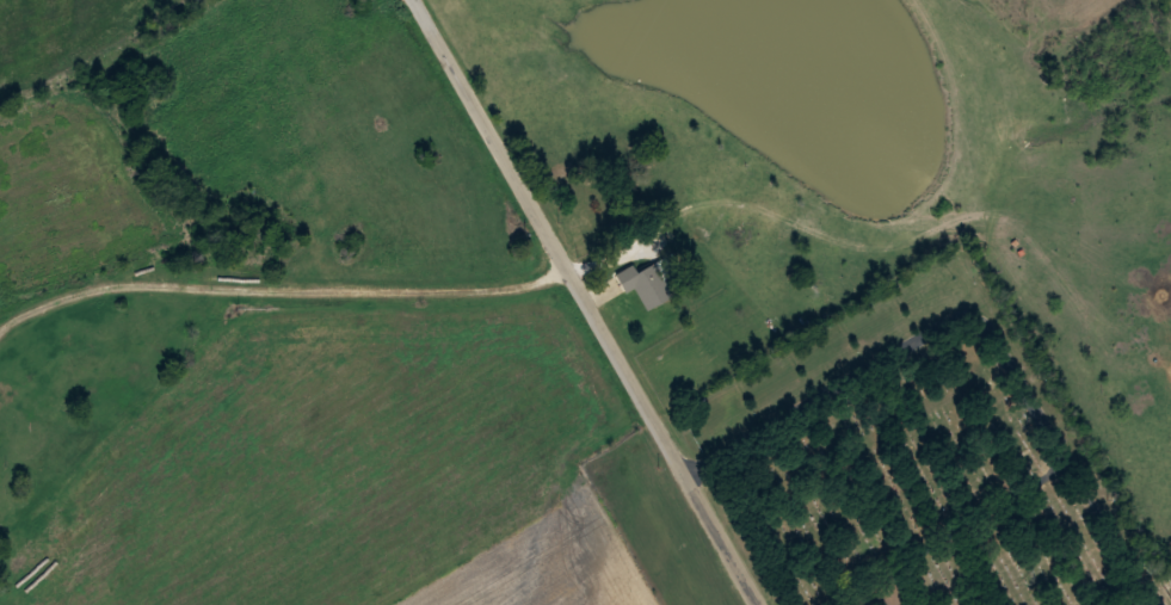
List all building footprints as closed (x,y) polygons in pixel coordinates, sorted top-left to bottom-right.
[(635,265),(617,272),(624,293),(638,288),(645,308),(672,297),(658,261),(636,269),(635,265)]
